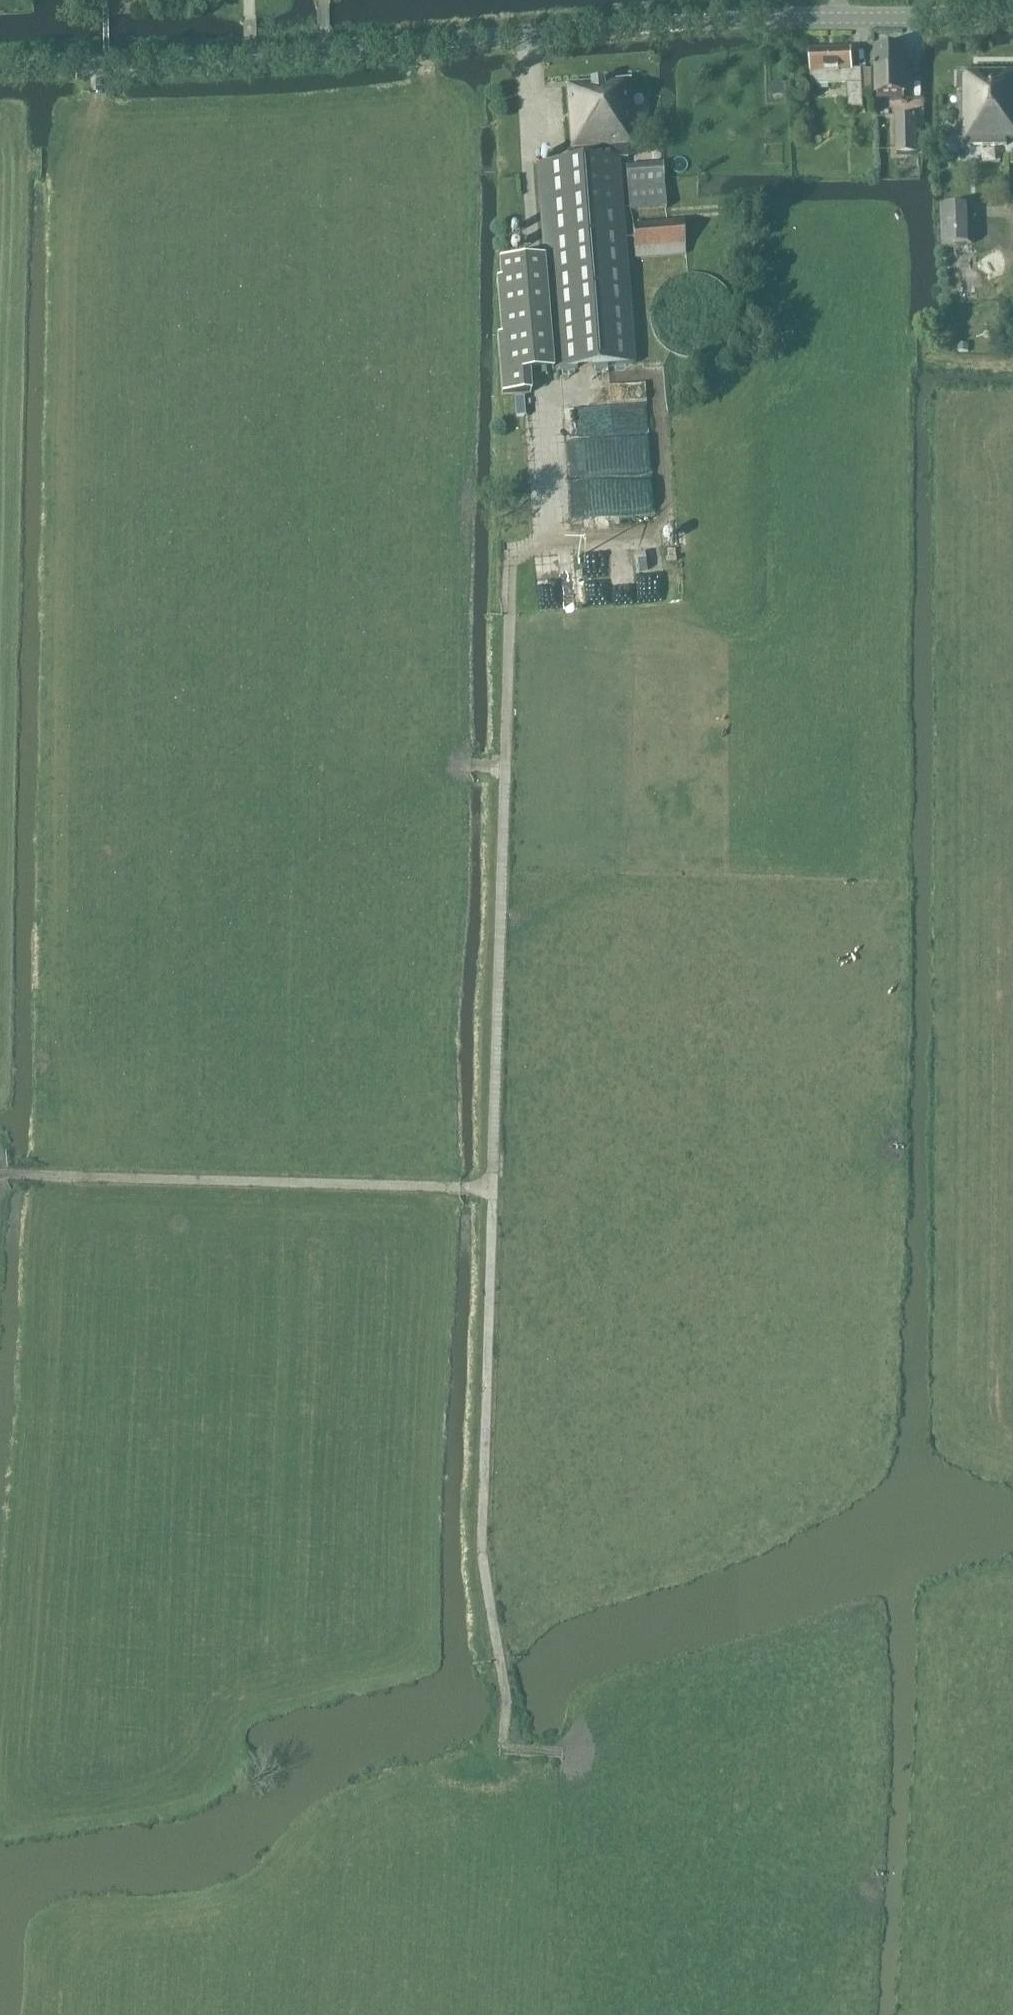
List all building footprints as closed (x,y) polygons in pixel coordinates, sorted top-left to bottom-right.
[(851,50),(812,51),(813,87),(849,86),(850,109),(865,109),(864,93),(864,70),(852,70),(851,50)] [(879,98),(906,98),(905,50),(878,51),(879,98)] [(958,73),(958,146),(1008,146),(1008,141),(1012,141),(1012,72),(958,73)] [(775,88),(788,88),(788,76),(775,76),(775,88)] [(665,210),(663,182),(661,152),(627,154),(627,147),(634,146),(630,83),(565,88),(570,152),(567,152),(568,162),(537,165),(544,257),(551,374),(634,365),(619,159),(625,158),(629,212),(665,210)] [(771,100),(785,100),(784,88),(770,89),(771,100)] [(918,155),(917,118),(898,118),(899,155),(918,155)] [(943,245),(970,245),(969,205),(941,206),(943,245)] [(636,213),(637,226),(687,221),(686,209),(636,213)] [(635,259),(685,256),(682,223),(633,226),(635,259)] [(975,259),(975,250),(958,251),(958,260),(975,259)] [(502,396),(530,394),(529,375),(551,374),(544,257),(500,262),(502,281),(498,281),(502,337),(498,337),(502,396)] [(647,373),(612,374),(613,389),(648,387),(647,373)] [(568,397),(570,423),(619,420),(617,400),(625,400),(625,403),(626,403),(628,421),(653,419),(651,392),(568,397)] [(578,500),(658,492),(652,430),(616,434),(619,461),(601,463),(598,428),(559,432),(562,458),(537,461),(537,465),(560,463),(561,473),(575,471),(578,500)] [(585,539),(664,534),(662,504),(575,509),(576,536),(562,537),(564,562),(586,561),(585,539)]
